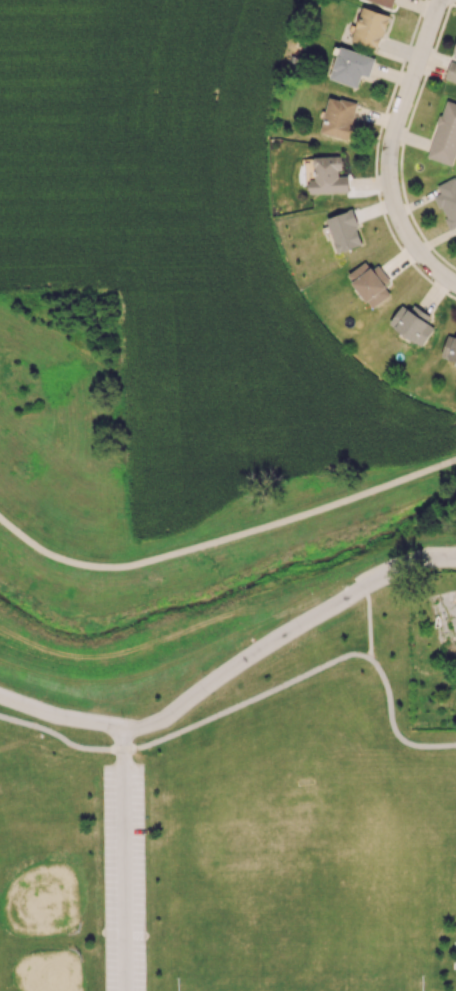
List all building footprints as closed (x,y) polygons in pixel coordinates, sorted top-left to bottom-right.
[(392,8),(395,0),(366,0),(392,8)] [(387,14),(360,8),(353,43),(380,49),(387,14)] [(375,58),(340,46),(329,78),(357,88),(362,74),(369,77),(375,58)] [(450,61),(444,78),(455,82),(455,63),(450,61)] [(357,103),(329,96),(319,133),(348,140),(357,103)] [(453,165),(455,155),(455,103),(445,100),(427,158),(453,165)] [(340,155),(313,156),(314,180),(308,180),(308,193),(348,192),(348,176),(341,176),(340,155)] [(440,193),(435,196),(449,230),(455,227),(455,176),(437,184),(440,193)] [(337,252),(363,244),(352,209),(326,218),(337,252)] [(370,309),(390,296),(367,261),(348,274),(370,309)] [(434,329),(403,304),(389,322),(420,347),(434,329)] [(448,335),(441,357),(455,361),(455,337),(448,335)]
